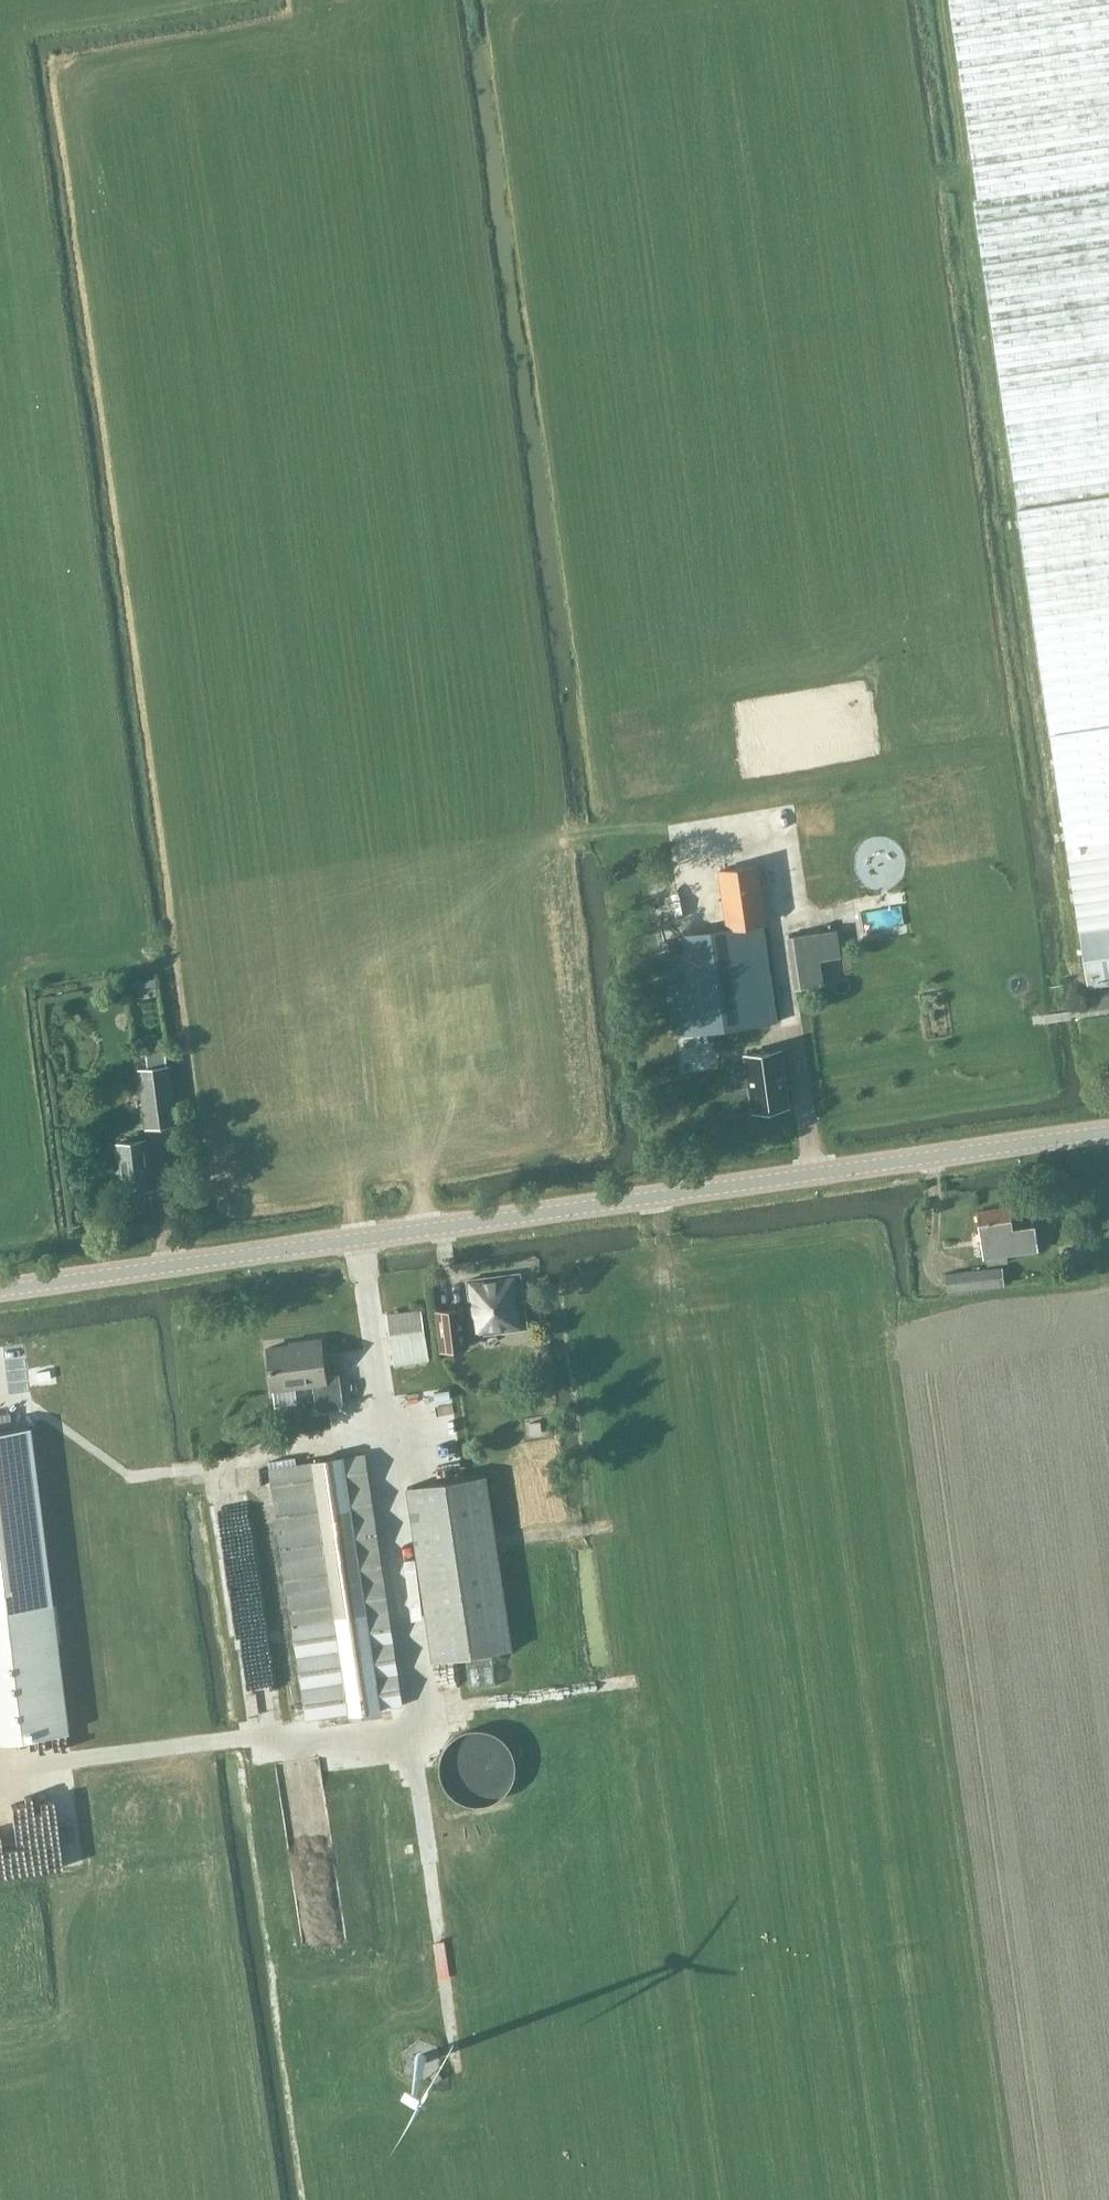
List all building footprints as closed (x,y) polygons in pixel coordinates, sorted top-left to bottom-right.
[(977,198),(973,199),(998,368),(1088,987),(1108,984),(1108,0),(949,0),(977,198)] [(903,857),(903,856),(902,851),(901,845),(897,839),(893,835),(888,831),(882,829),(878,828),(871,828),(867,829),(861,831),(854,837),(851,842),(848,847),(847,857),(848,863),(850,868),(853,873),(856,877),(864,882),(868,883),(875,884),(882,883),(887,881),(895,876),(901,867),(902,862),(903,857)] [(686,951),(663,954),(674,1036),(777,1022),(763,923),(766,922),(758,865),(719,871),(727,927),(683,933),(686,951)] [(837,928),(788,937),(797,989),(824,986),(820,960),(842,957),(837,928)] [(147,995),(132,995),(133,1016),(148,1015),(147,995)] [(746,1065),(735,1066),(738,1086),(749,1084),(753,1111),(789,1106),(781,1049),(745,1054),(746,1065)] [(168,1064),(166,1050),(146,1052),(147,1067),(138,1068),(145,1128),(178,1123),(170,1063),(168,1064)] [(153,1187),(150,1139),(116,1142),(122,1190),(153,1187)] [(1035,1224),(1024,1226),(1021,1206),(977,1212),(984,1258),(988,1258),(1006,1255),(1038,1251),(1035,1224)] [(1006,1255),(988,1258),(989,1266),(1007,1263),(1006,1255)] [(947,1292),(1004,1285),(1001,1266),(945,1274),(947,1292)] [(479,1337),(479,1335),(527,1328),(520,1274),(467,1281),(472,1316),(465,1317),(467,1338),(479,1337)] [(465,1317),(463,1306),(435,1309),(439,1352),(469,1348),(467,1338),(465,1317)] [(394,1369),(429,1364),(421,1310),(386,1314),(394,1369)] [(292,1346),(268,1350),(272,1389),(274,1403),(297,1400),(295,1386),(313,1384),(316,1411),(343,1407),(339,1373),(324,1375),(320,1341),(292,1344),(292,1346)] [(550,1363),(538,1364),(539,1373),(551,1372),(550,1363)] [(66,1731),(28,1427),(0,1430),(0,1740),(66,1731)] [(400,1717),(361,1455),(258,1471),(297,1733),(400,1717)] [(486,1475),(406,1488),(432,1661),(512,1649),(486,1475)] [(482,1729),(476,1729),(470,1729),(463,1731),(457,1734),(452,1738),(448,1742),(444,1747),(442,1753),(440,1759),(439,1767),(440,1773),(441,1778),(443,1783),(446,1788),(450,1794),(454,1797),(459,1800),(464,1803),(470,1804),(475,1805),(481,1805),(487,1804),(493,1802),(498,1800),(502,1796),(507,1792),(510,1787),(513,1781),(515,1776),(515,1770),(516,1764),(515,1759),(513,1753),(510,1747),(506,1741),(501,1736),(495,1733),(489,1730),(482,1729)] [(427,2061),(427,2060),(427,2058),(427,2057),(426,2056),(425,2055),(423,2054),(422,2054),(421,2054),(419,2054),(418,2055),(417,2056),(416,2057),(416,2058),(416,2060),(416,2061),(416,2062),(417,2064),(418,2065),(419,2065),(421,2066),(422,2066),(423,2065),(425,2065),(426,2064),(427,2062),(427,2061)]
